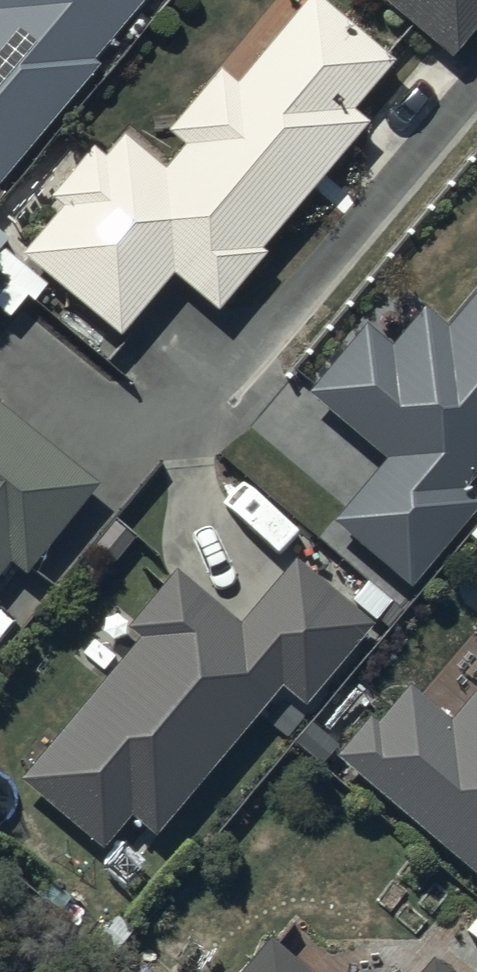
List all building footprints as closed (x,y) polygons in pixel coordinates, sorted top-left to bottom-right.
[(102,79),(94,73),(155,0),(0,0),(0,199),(102,79)] [(394,1),(384,14),(451,71),(476,40),(476,0),(393,0),(394,1)] [(17,270),(120,356),(171,295),(216,333),(268,272),(260,266),(368,139),(354,127),(395,79),(315,11),(237,103),(220,89),(171,147),(184,158),(164,182),(124,149),(105,171),(95,162),(50,215),(57,221),(17,270)] [(329,533),(406,598),(476,515),(476,514),(462,502),(476,484),(476,304),(446,340),(422,319),(388,360),(364,340),(306,407),(382,472),(329,533)] [(11,576),(24,587),(97,496),(0,419),(0,590),(11,576)] [(139,653),(18,794),(99,863),(128,830),(150,848),(278,699),(304,721),(371,642),(294,577),(237,643),(173,589),(127,643),(139,653)] [(328,747),(476,873),(476,673),(443,712),(402,677),(369,716),(361,708),(328,747)] [(268,928),(232,971),(322,971),(268,928)] [(427,951),(410,971),(452,971),(427,951)]
